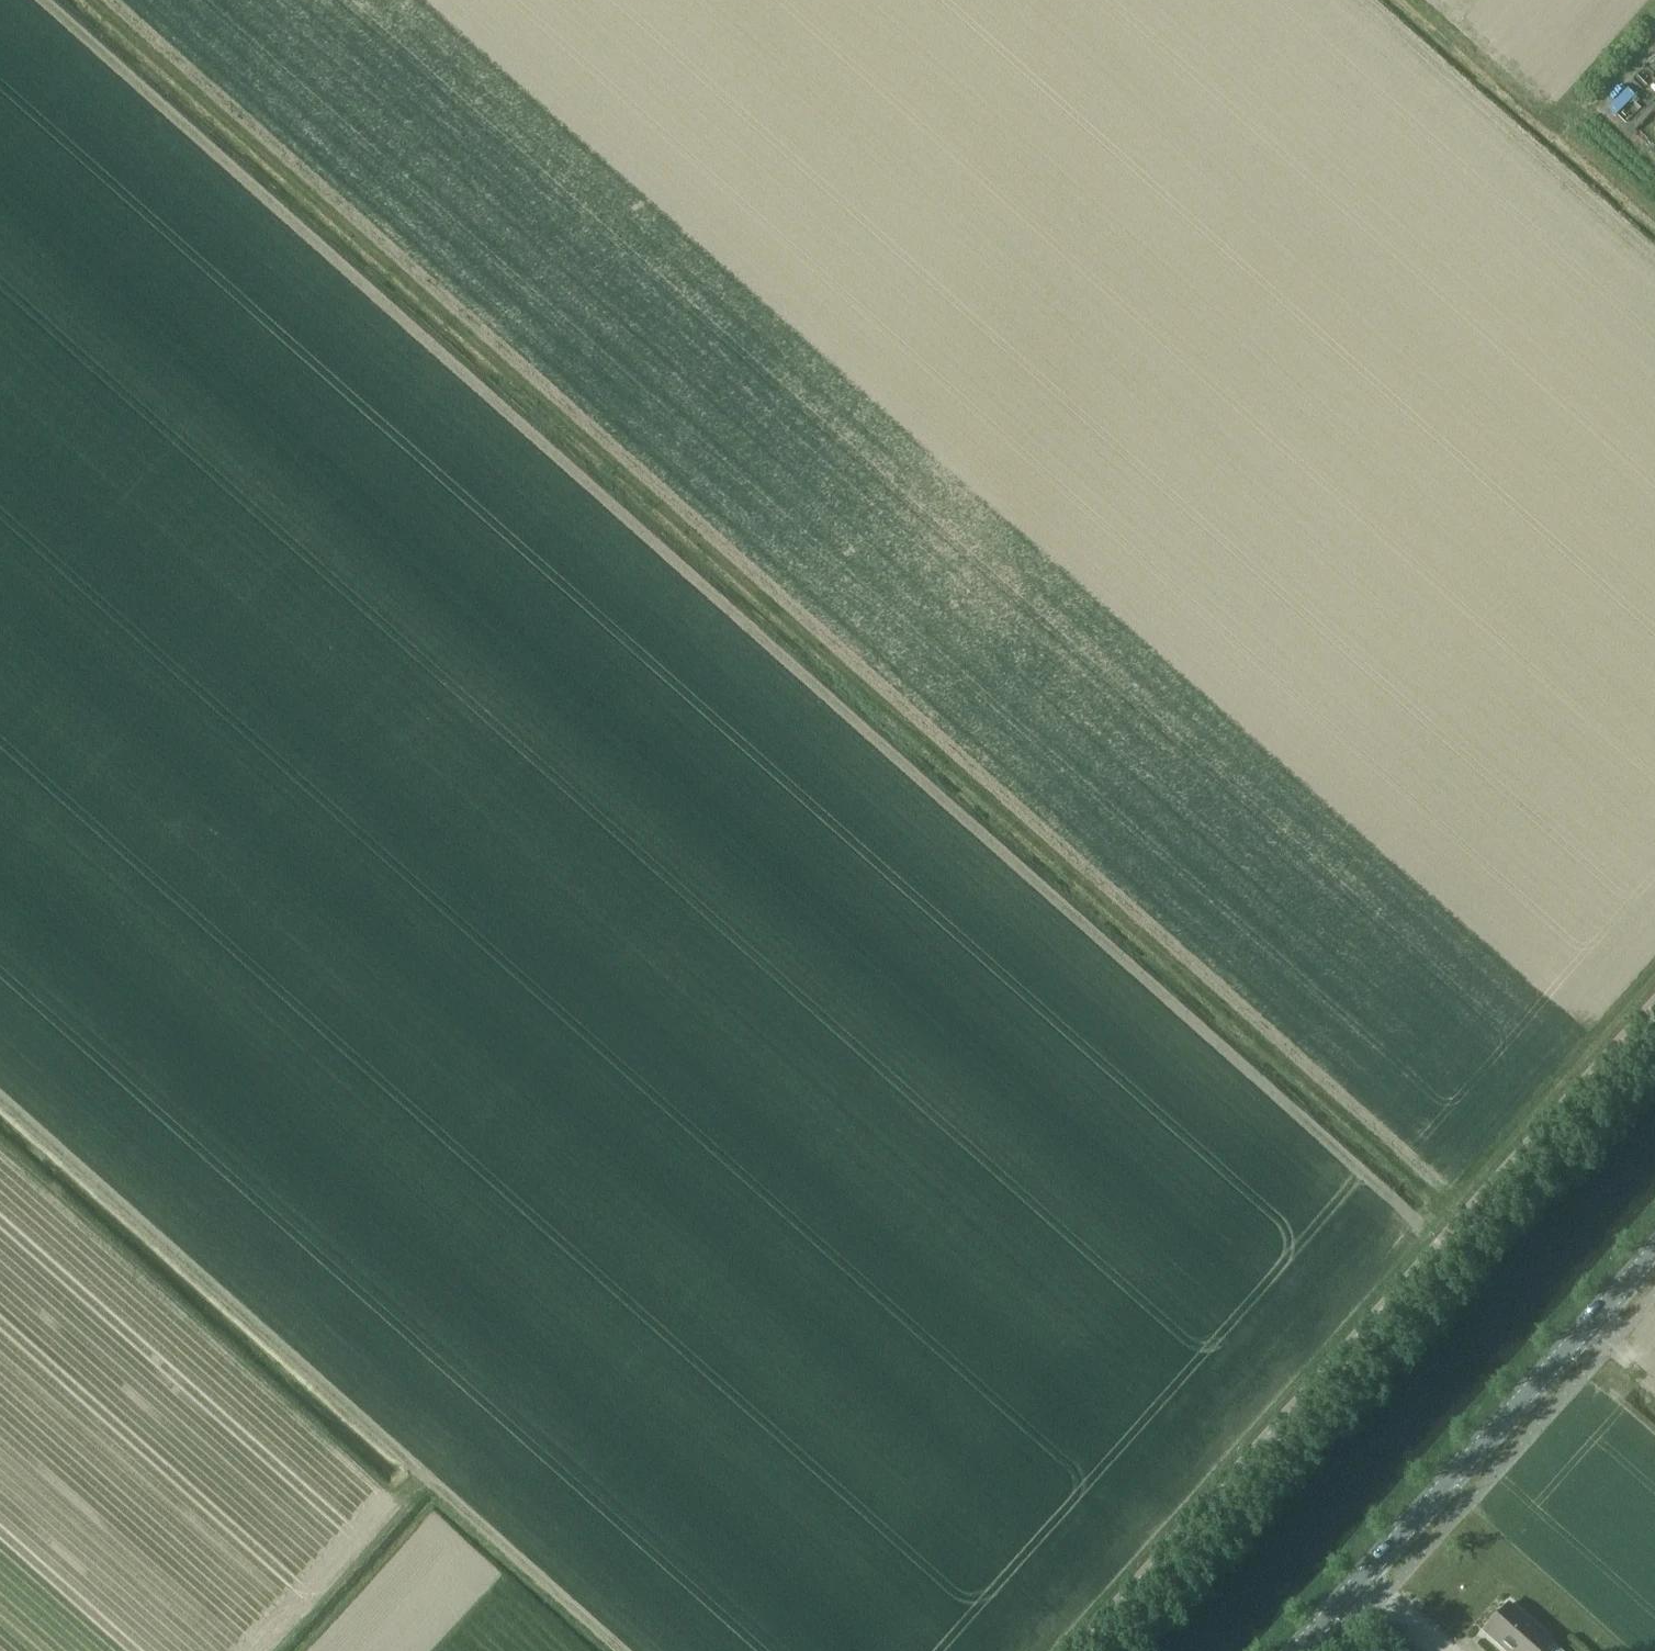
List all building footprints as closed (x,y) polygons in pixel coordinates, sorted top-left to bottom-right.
[(1553,1642),(1509,1602),(1482,1632),(1503,1650),(1545,1650),(1553,1642)]
